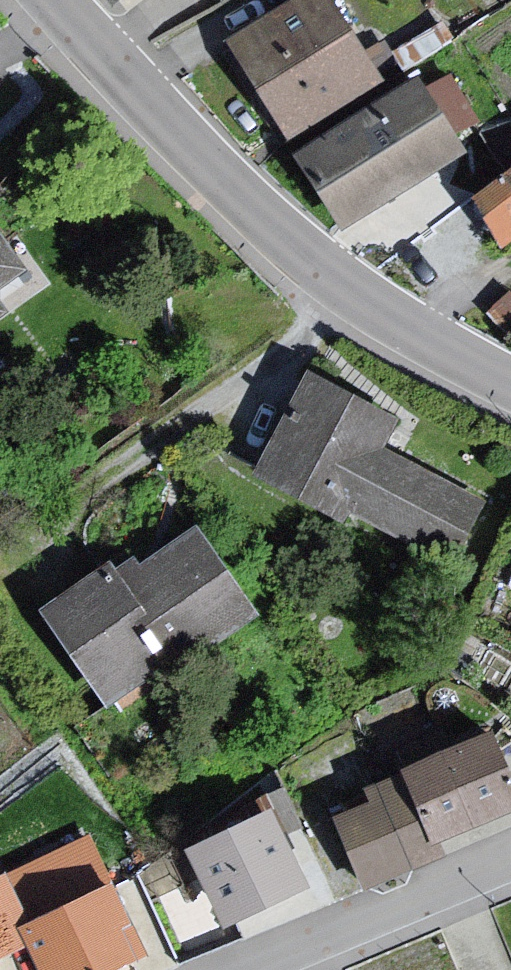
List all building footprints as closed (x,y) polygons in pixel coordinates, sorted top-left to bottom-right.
[(212,48),(280,147),(377,87),(321,0),(284,0),(212,48)] [(460,65),(430,72),(443,125),(472,118),(460,65)] [(408,76),(284,155),(341,235),(464,161),(408,76)] [(17,266),(0,245),(0,281),(17,266)] [(11,318),(0,295),(0,325),(11,318)] [(391,418),(296,373),(246,474),(455,556),(481,497),(378,454),(391,418)] [(125,553),(31,620),(101,714),(240,595),(188,528),(135,567),(125,553)] [(375,789),(324,812),(353,881),(427,852),(426,845),(505,804),(484,744),(467,733),(381,769),(375,789)] [(260,814),(170,859),(209,938),(299,893),(260,814)] [(6,943),(20,969),(117,969),(132,962),(96,895),(6,943)]
